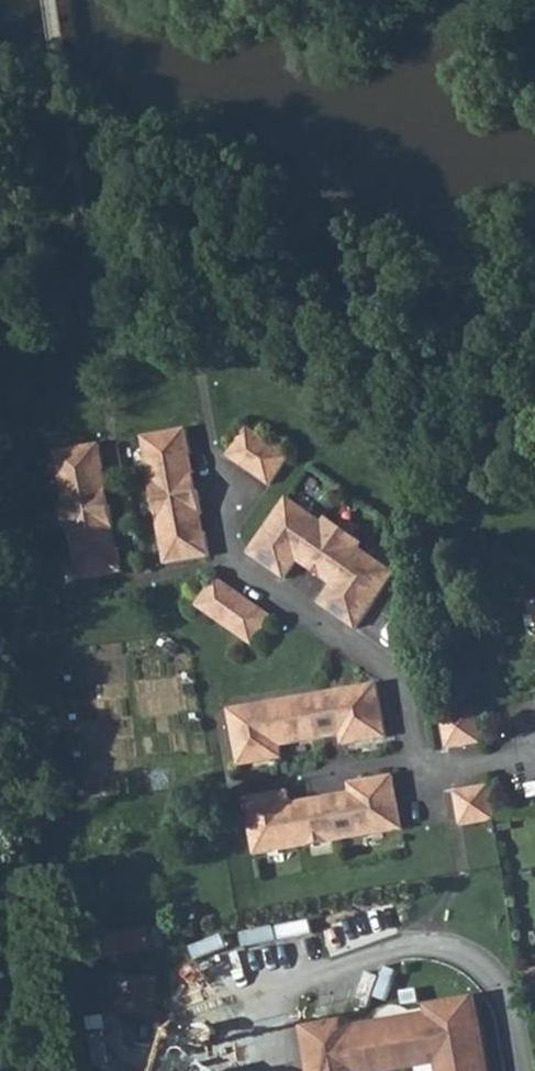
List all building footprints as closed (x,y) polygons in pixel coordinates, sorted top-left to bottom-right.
[(272,488),(293,459),(251,430),(230,459),(272,488)] [(186,460),(193,459),(189,435),(144,442),(165,566),(210,559),(206,536),(200,537),(197,519),(203,518),(199,494),(192,495),(186,460)] [(461,460),(461,445),(445,444),(445,460),(461,460)] [(98,475),(106,474),(102,449),(59,456),(80,581),(123,574),(120,551),(112,553),(109,536),(117,535),(113,511),(104,513),(98,475)] [(199,494),(193,459),(186,460),(192,495),(199,494)] [(113,511),(106,474),(98,475),(104,513),(113,511)] [(302,557),(326,524),(291,500),(250,555),(284,580),(297,564),(291,560),(296,553),(302,557)] [(200,537),(206,536),(203,518),(197,519),(200,537)] [(343,577),(361,551),(366,544),(330,519),(326,524),(302,557),(322,572),(326,566),(343,577)] [(112,553),(120,551),(117,535),(109,536),(112,553)] [(396,577),(361,551),(343,577),(338,584),(343,588),(339,593),(333,589),(321,606),(356,632),(396,577)] [(338,584),(343,577),(326,566),(322,572),(302,557),(296,553),(291,560),(297,564),(333,589),(339,593),(343,588),(338,584)] [(272,615),(217,575),(196,604),(251,643),(272,615)] [(253,713),(251,706),(232,709),(242,766),(285,759),(283,745),(345,735),(347,745),(389,738),(380,685),(345,691),(346,698),(303,705),(301,698),(277,702),(278,709),(253,713)] [(346,698),(345,691),(301,698),(303,705),(346,698)] [(277,702),(251,706),(253,713),(278,709),(277,702)] [(448,748),(482,743),(477,708),(443,713),(448,748)] [(266,803),(265,797),(247,800),(256,857),(403,833),(394,778),(360,784),(361,790),(350,792),(350,795),(351,801),(313,808),(312,802),(293,805),(292,799),(266,803)] [(361,790),(360,784),(349,786),(350,792),(361,790)] [(460,825),(495,821),(489,784),(456,790),(460,825)] [(291,793),(265,797),(266,803),(292,799),(291,793)] [(351,801),(350,795),(312,802),(313,808),(351,801)] [(147,997),(147,1010),(153,1011),(156,978),(124,974),(121,1007),(128,1008),(130,984),(136,983),(147,997)] [(128,1008),(147,1010),(147,997),(136,983),(130,984),(128,1008)] [(471,997),(435,1003),(437,1014),(428,1016),(350,1029),(341,1030),(339,1019),(303,1026),(311,1070),(484,1070),(471,997)] [(471,997),(484,1070),(488,1070),(475,997),(471,997)] [(426,1005),(428,1016),(437,1014),(435,1003),(426,1005)] [(339,1019),(341,1030),(350,1029),(348,1018),(339,1019)] [(306,1070),(311,1070),(303,1026),(299,1026),(306,1070)]
